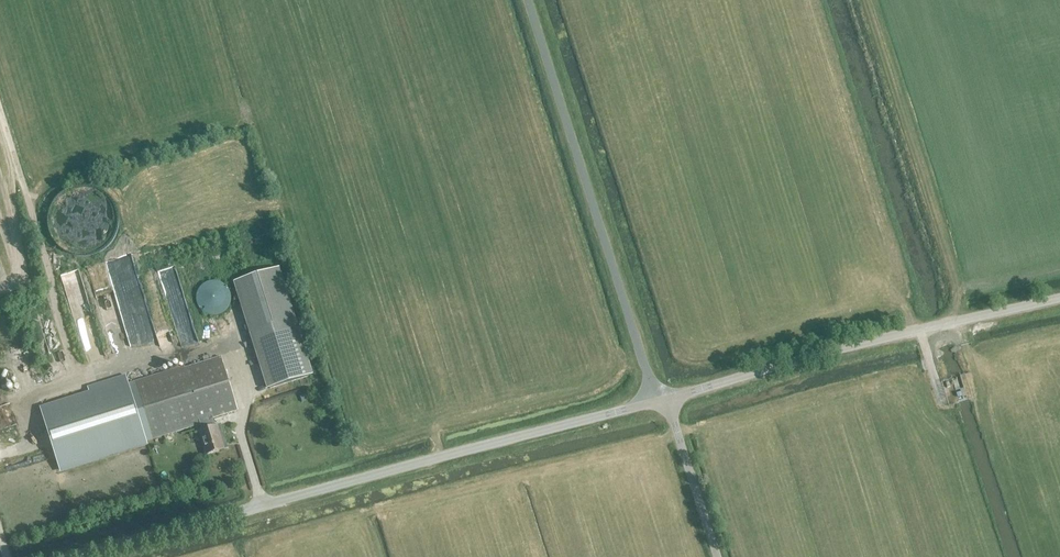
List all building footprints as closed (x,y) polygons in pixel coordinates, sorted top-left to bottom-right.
[(73,228),(74,234),(106,232),(104,214),(62,218),(63,229),(73,228)] [(279,267),(253,276),(233,282),(267,389),(313,374),(279,267)] [(216,281),(213,281),(211,281),(210,281),(209,282),(207,282),(204,284),(202,285),(201,286),(201,287),(199,288),(198,289),(198,291),(197,292),(197,293),(196,294),(196,296),(196,297),(196,299),(196,301),(196,302),(196,303),(197,304),(197,305),(198,307),(199,309),(199,310),(200,310),(202,312),(203,313),(206,314),(207,315),(208,315),(209,316),(210,316),(211,316),(213,316),(214,316),(216,316),(217,316),(219,315),(220,315),(221,315),(223,314),(224,312),(226,311),(227,309),(228,308),(229,307),(229,306),(230,305),(230,303),(230,302),(231,301),(231,299),(231,298),(231,296),(230,295),(230,293),(229,292),(228,290),(228,289),(227,288),(226,287),(225,286),(224,285),(221,283),(220,283),(217,282),(216,281)] [(90,394),(41,409),(60,470),(147,443),(146,440),(200,424),(202,431),(199,432),(206,455),(224,450),(217,426),(215,427),(213,418),(237,410),(221,357),(185,368),(184,366),(128,384),(125,375),(88,387),(90,394)]
